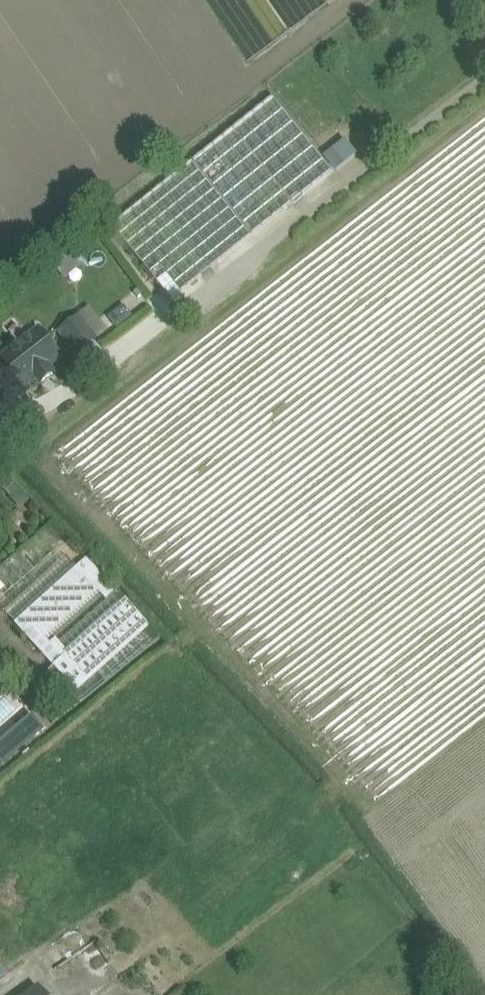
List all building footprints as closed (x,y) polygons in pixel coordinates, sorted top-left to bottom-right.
[(274,98),(193,163),(253,237),(334,173),(274,98)] [(337,172),(359,154),(347,139),(324,157),(337,172)] [(193,163),(113,227),(172,302),(253,237),(193,163)] [(79,318),(60,333),(78,356),(97,341),(79,318)] [(37,330),(28,337),(17,345),(19,347),(3,360),(25,388),(38,378),(42,384),(53,375),(49,370),(61,360),(39,331),(39,332),(37,330)] [(77,568),(66,556),(5,611),(54,666),(24,693),(52,724),(84,700),(159,639),(126,601),(115,591),(87,560),(77,568)] [(0,742),(0,757),(5,763),(43,726),(31,713),(0,742)] [(25,963),(16,950),(0,960),(0,981),(25,963)] [(25,994),(44,994),(37,986),(25,994)]
